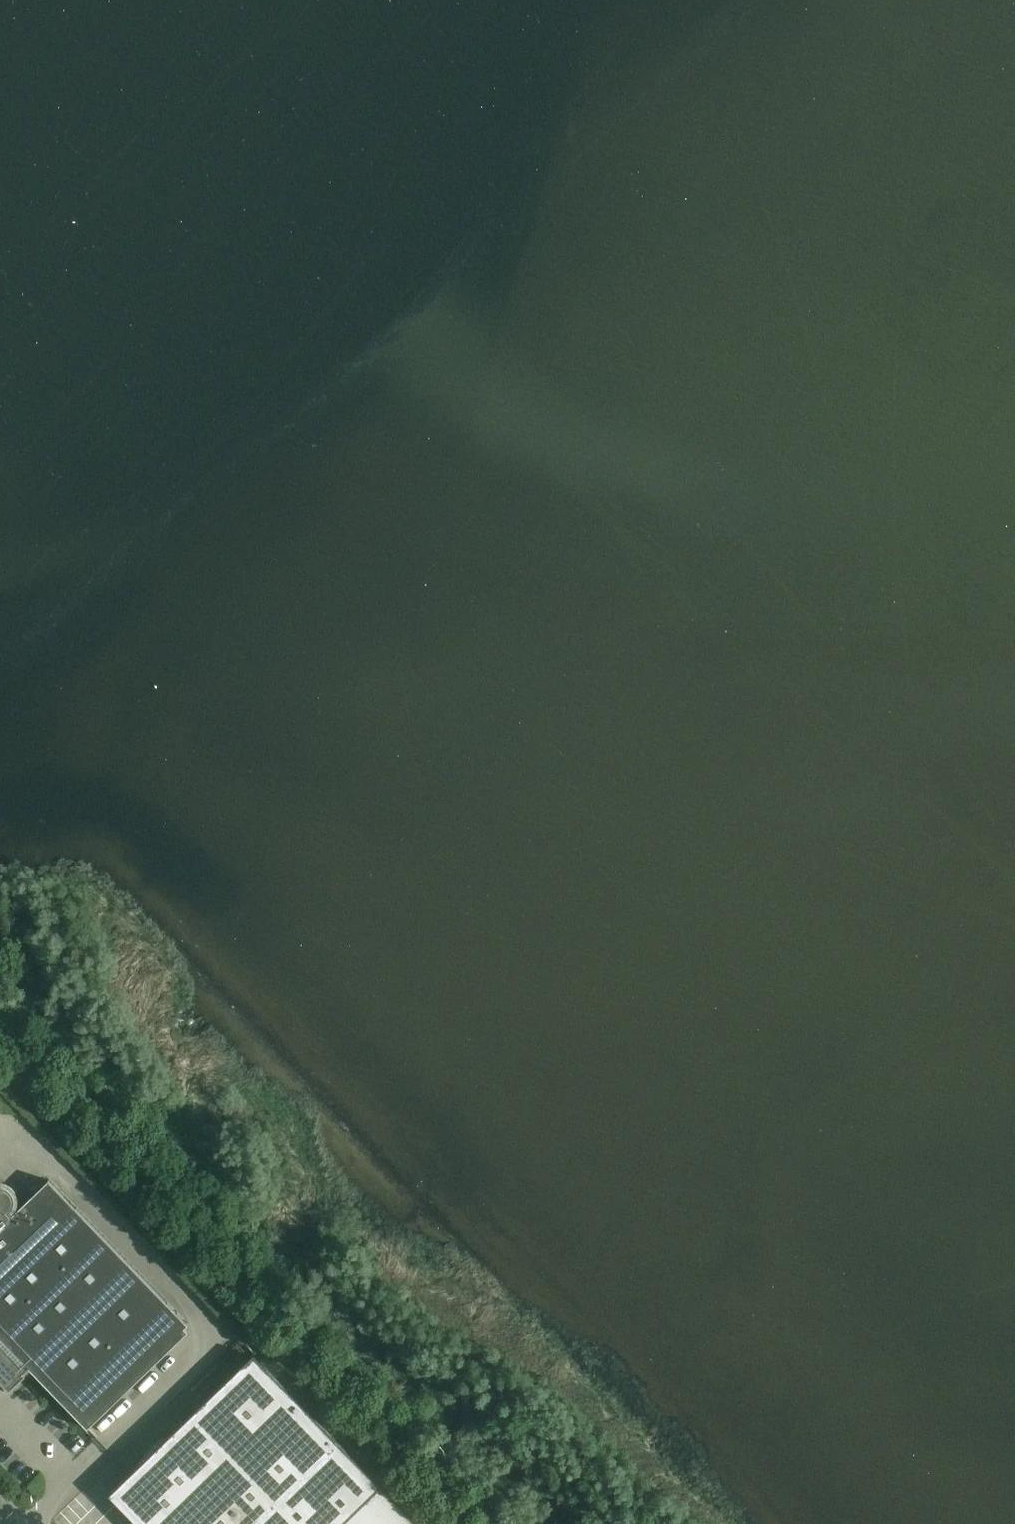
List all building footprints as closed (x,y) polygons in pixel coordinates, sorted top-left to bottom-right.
[(9,1390),(31,1370),(87,1428),(186,1333),(181,1328),(186,1323),(48,1180),(12,1214),(7,1209),(14,1203),(0,1189),(0,1381),(9,1390)] [(392,1498),(253,1355),(108,1495),(137,1523),(365,1523),(392,1498)] [(365,1523),(416,1523),(392,1498),(365,1523)]
